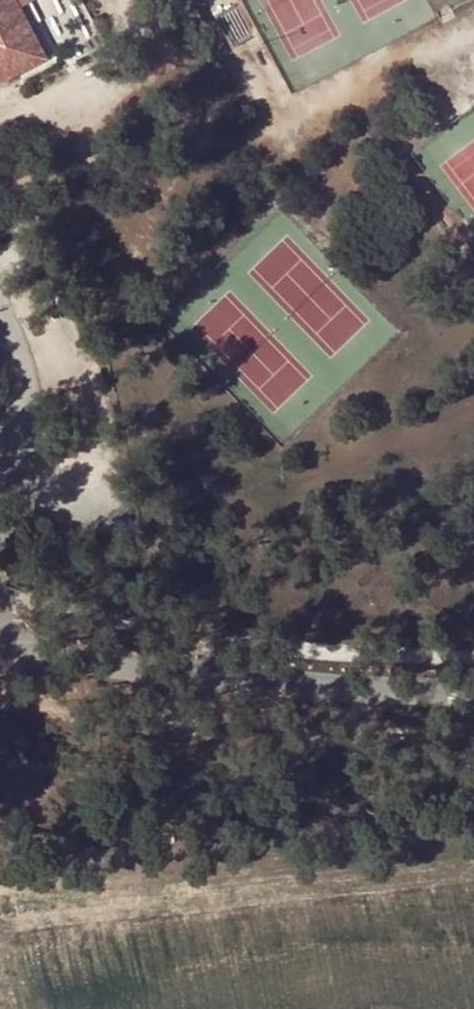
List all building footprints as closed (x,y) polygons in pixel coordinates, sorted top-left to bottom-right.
[(38,66),(10,13),(22,6),(19,0),(0,0),(0,85),(38,66)] [(187,12),(196,7),(193,0),(175,0),(182,15),(187,12)] [(38,66),(51,59),(22,6),(10,13),(38,66)] [(196,7),(187,12),(196,32),(206,26),(196,7)]
